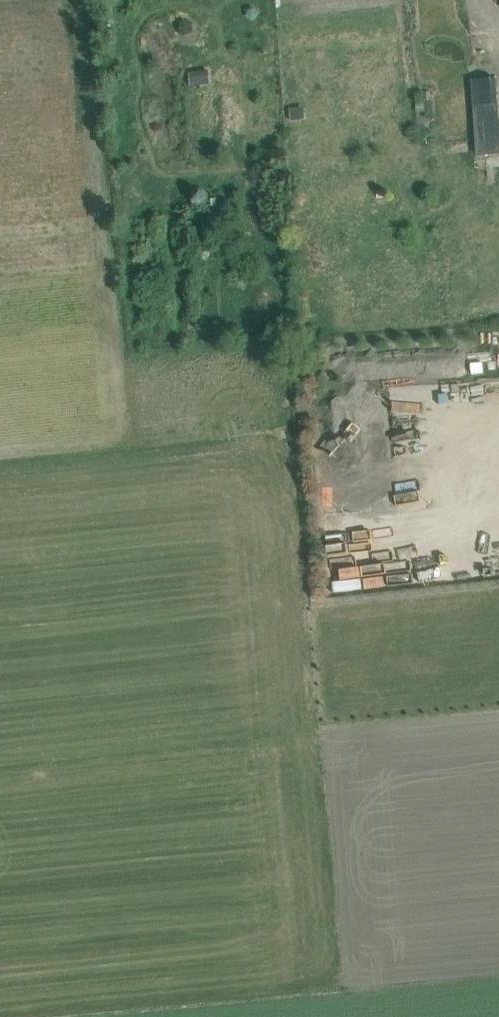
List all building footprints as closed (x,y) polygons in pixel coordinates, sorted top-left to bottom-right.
[(473,79),(478,156),(498,155),(498,123),(496,78),(473,79)]
